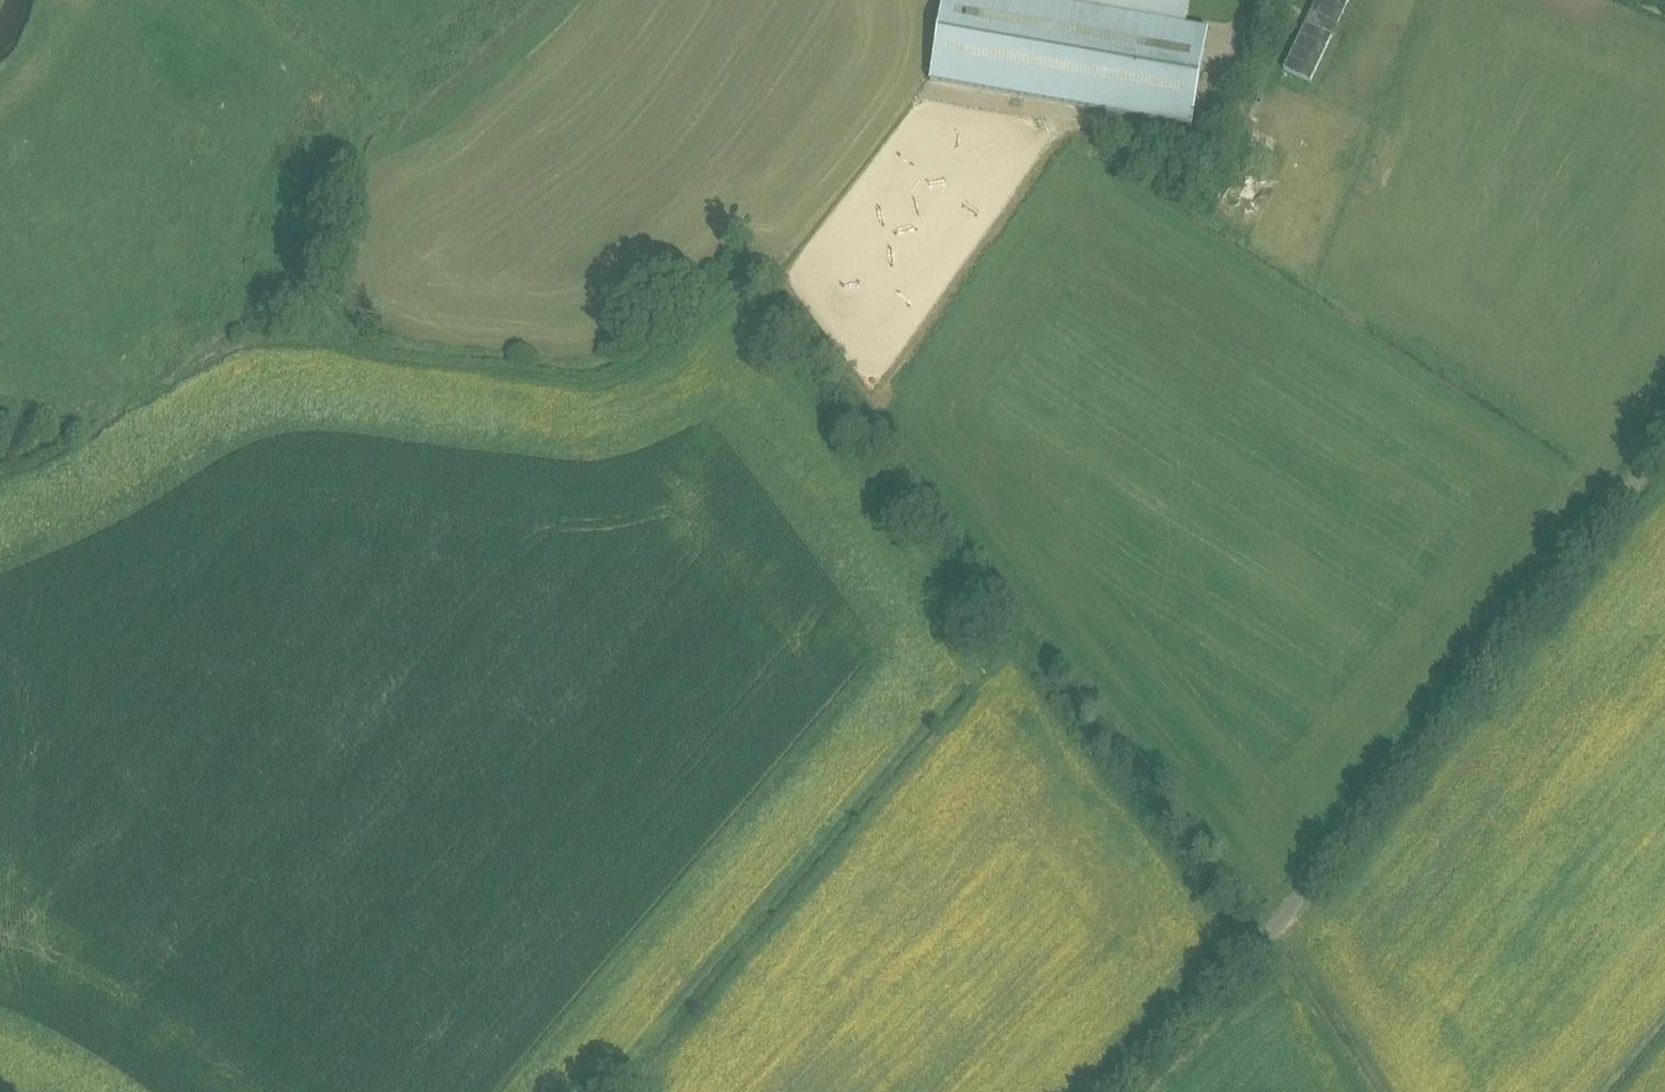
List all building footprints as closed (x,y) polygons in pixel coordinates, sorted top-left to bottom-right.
[(932,81),(1194,123),(1210,26),(1052,0),(945,0),(932,81)] [(1284,69),(1311,81),(1349,0),(1317,0),(1284,69)]
